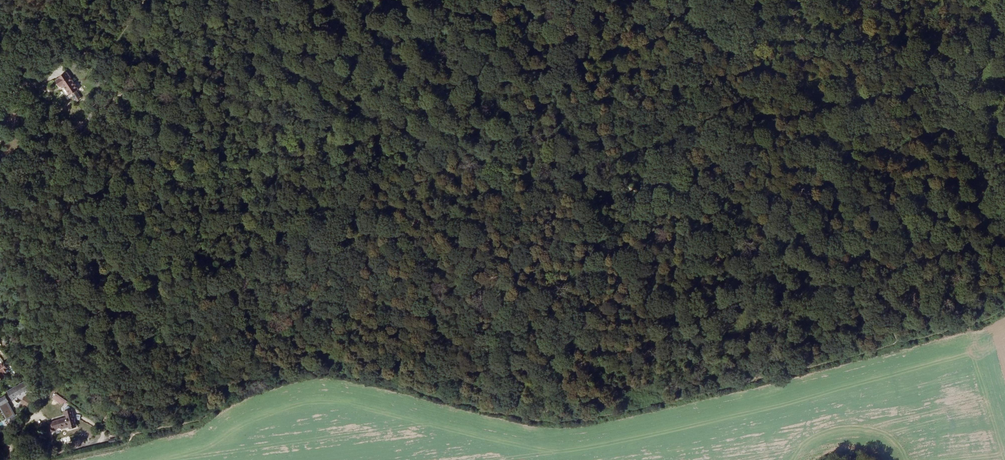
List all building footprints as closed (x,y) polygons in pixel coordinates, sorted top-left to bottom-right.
[(79,89),(67,72),(58,78),(59,79),(56,81),(60,87),(61,86),(62,88),(65,87),(71,95),(79,89)] [(77,92),(73,95),(77,101),(81,99),(77,92)] [(5,377),(3,373),(8,369),(4,363),(0,365),(0,380),(5,377)] [(20,420),(8,398),(11,396),(12,398),(31,387),(28,381),(25,383),(24,381),(7,391),(9,394),(7,396),(6,395),(0,399),(0,417),(2,421),(4,420),(8,427),(20,420)] [(31,400),(25,397),(22,402),(28,406),(31,400)] [(50,422),(51,425),(50,426),(51,432),(55,431),(55,429),(61,427),(61,429),(70,426),(70,428),(77,426),(75,419),(77,419),(79,419),(80,415),(77,415),(74,416),(72,409),(71,409),(70,408),(70,407),(69,407),(68,406),(67,407),(66,407),(66,408),(65,409),(66,410),(66,411),(65,411),(67,417),(50,422)]
